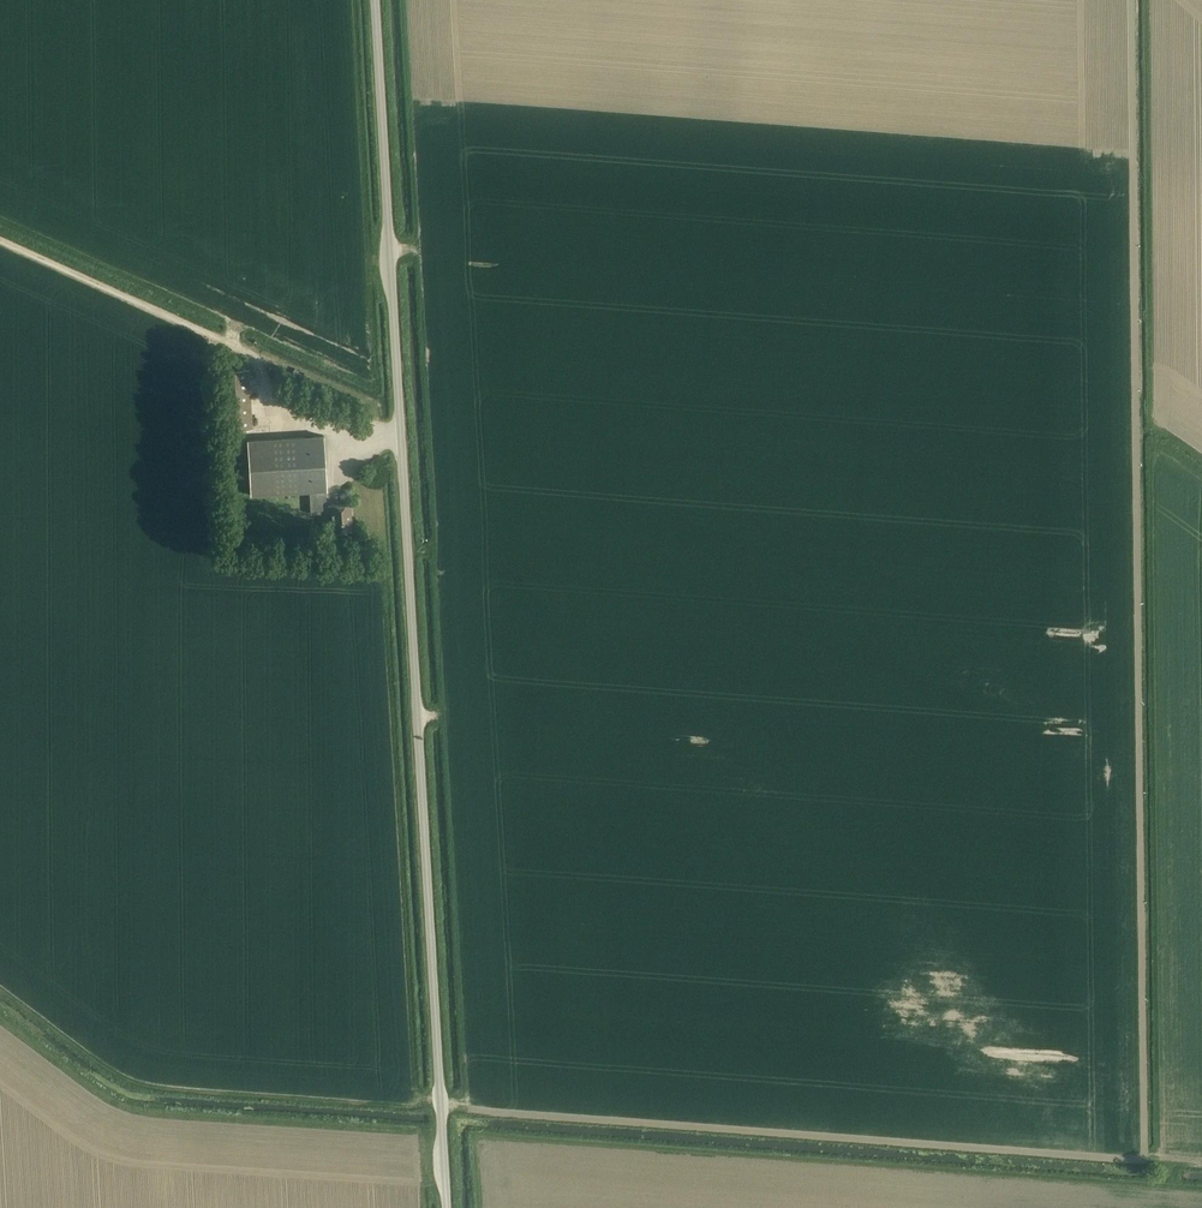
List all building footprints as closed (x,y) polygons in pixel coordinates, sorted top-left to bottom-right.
[(327,489),(324,435),(247,439),(247,443),(243,443),(243,452),(248,452),(249,468),(242,469),(243,490),(250,489),(250,494),(309,490),(311,513),(331,512),(332,531),(352,530),(350,503),(331,504),(331,505),(326,506),(325,490),(327,489)]
